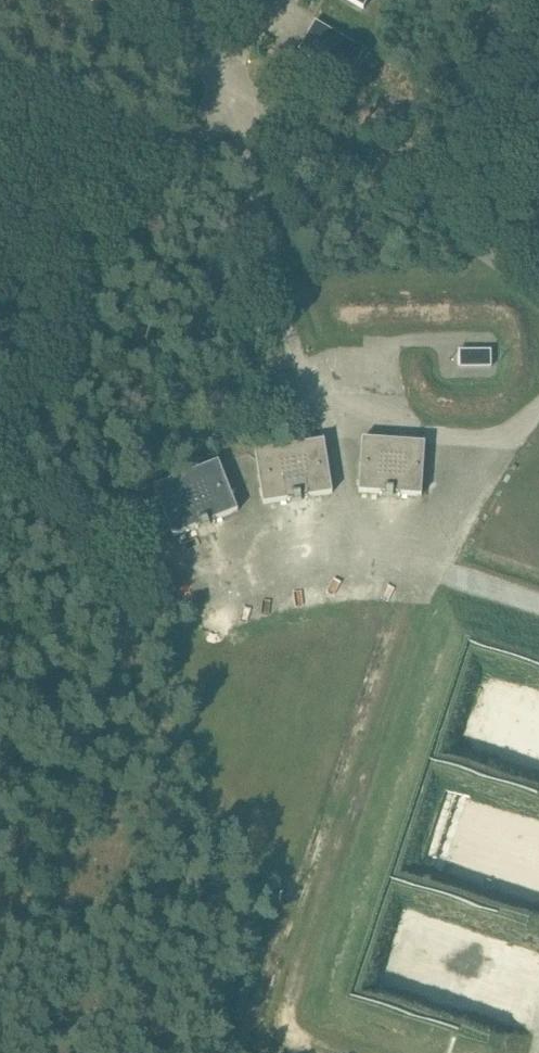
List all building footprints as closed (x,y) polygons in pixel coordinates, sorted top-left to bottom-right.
[(364,9),(369,0),(349,0),(364,9)] [(365,51),(316,21),(299,51),(349,79),(365,51)] [(155,135),(145,151),(154,156),(164,140),(155,135)] [(335,165),(317,153),(311,162),(329,174),(335,165)] [(492,367),(491,351),(459,351),(459,368),(492,367)] [(180,427),(183,450),(194,448),(191,426),(180,427)] [(397,494),(423,496),(426,444),(364,440),(360,492),(387,494),(387,499),(397,500),(397,494)] [(304,498),(333,493),(325,442),(256,453),(265,504),(296,499),(297,505),(305,504),(304,498)] [(210,522),(238,511),(219,462),(155,487),(174,537),(203,525),(206,532),(213,529),(210,522)] [(505,759),(498,782),(538,796),(538,771),(505,759)] [(508,894),(505,910),(530,916),(533,900),(508,894)]
